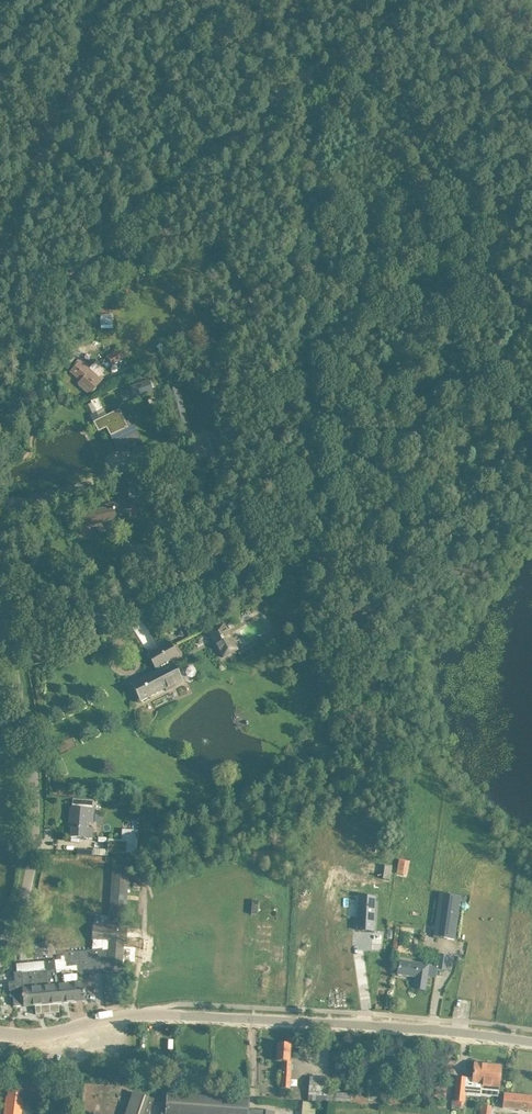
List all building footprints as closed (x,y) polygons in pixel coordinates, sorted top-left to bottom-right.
[(170,337),(178,341),(180,335),(172,332),(170,337)] [(117,348),(106,357),(113,366),(124,357),(117,348)] [(66,359),(70,364),(74,360),(70,355),(66,359)] [(80,361),(78,363),(71,371),(81,381),(78,383),(90,394),(103,379),(100,376),(99,378),(80,361)] [(145,380),(139,382),(143,395),(152,391),(153,391),(149,379),(145,380)] [(99,416),(94,408),(90,410),(94,419),(99,416)] [(106,428),(116,450),(140,439),(133,425),(128,427),(126,424),(119,408),(93,421),(93,422),(98,432),(106,428)] [(87,525),(98,522),(116,518),(113,509),(122,506),(123,510),(131,508),(130,498),(135,497),(134,487),(120,489),(122,500),(105,505),(106,508),(91,512),(91,511),(90,511),(89,509),(77,512),(79,519),(85,517),(87,525)] [(134,629),(144,650),(155,645),(146,624),(134,629)] [(223,658),(237,650),(223,624),(208,632),(223,658)] [(158,670),(131,684),(140,702),(165,689),(166,691),(184,682),(173,662),(171,663),(170,660),(178,655),(170,642),(147,655),(155,669),(157,668),(158,670)] [(91,801),(73,800),(72,807),(71,807),(69,823),(72,823),(71,836),(92,838),(92,827),(86,827),(86,822),(93,823),(94,813),(94,809),(90,809),(91,801)] [(94,809),(94,813),(101,813),(102,803),(94,802),(94,809)] [(122,840),(127,840),(127,852),(137,853),(138,829),(122,828),(122,840)] [(109,840),(109,851),(126,852),(127,841),(109,840)] [(400,857),(398,875),(407,876),(410,859),(400,857)] [(94,926),(92,950),(102,950),(104,963),(110,964),(110,968),(119,969),(119,964),(123,965),(124,942),(126,942),(126,929),(124,928),(127,884),(128,872),(129,867),(113,866),(110,916),(95,915),(94,926)] [(439,893),(433,937),(455,940),(461,896),(439,893)] [(360,897),(359,921),(374,922),(375,898),(360,897)] [(323,930),(322,947),(331,948),(331,952),(344,953),(344,948),(353,949),(354,931),(323,930)] [(15,982),(10,983),(11,997),(13,996),(14,1006),(17,1006),(24,1006),(24,1007),(35,1006),(36,1015),(60,1012),(59,1004),(85,1001),(84,990),(84,982),(78,983),(77,971),(72,971),(71,967),(104,964),(104,963),(102,950),(92,950),(64,952),(65,965),(55,966),(54,961),(27,963),(16,964),(17,972),(14,973),(15,982)] [(400,960),(399,964),(398,975),(416,977),(414,988),(425,990),(427,976),(436,977),(437,968),(446,969),(448,955),(438,953),(437,962),(434,962),(434,965),(400,960)] [(281,1096),(289,1096),(290,1088),(291,1072),(292,1061),(289,1061),(290,1044),(278,1043),(277,1061),(283,1061),(281,1096)] [(475,1064),(474,1075),(473,1082),(482,1082),(481,1092),(498,1094),(501,1067),(475,1064)] [(456,1077),(454,1107),(460,1107),(463,1105),(464,1102),(466,1078),(456,1077)] [(310,1078),(309,1101),(350,1103),(351,1093),(334,1092),(334,1088),(327,1088),(327,1079),(310,1078)] [(22,1102),(72,1108),(75,1087),(63,1086),(62,1087),(52,1086),(53,1084),(33,1082),(31,1091),(8,1088),(7,1101),(9,1101),(7,1113),(20,1113),(22,1102)] [(358,1085),(357,1099),(364,1100),(366,1086),(358,1085)] [(375,1095),(375,1087),(368,1087),(367,1094),(375,1095)] [(166,1101),(162,1100),(161,1113),(255,1113),(248,1113),(249,1097),(167,1091),(166,1101)] [(126,1113),(149,1113),(154,1100),(133,1092),(126,1113)] [(503,1108),(531,1110),(531,1096),(505,1093),(503,1108)] [(302,1113),(313,1113),(315,1113),(316,1102),(302,1101),(302,1113)] [(479,1113),(493,1113),(493,1109),(491,1108),(491,1106),(480,1104),(479,1113)]
